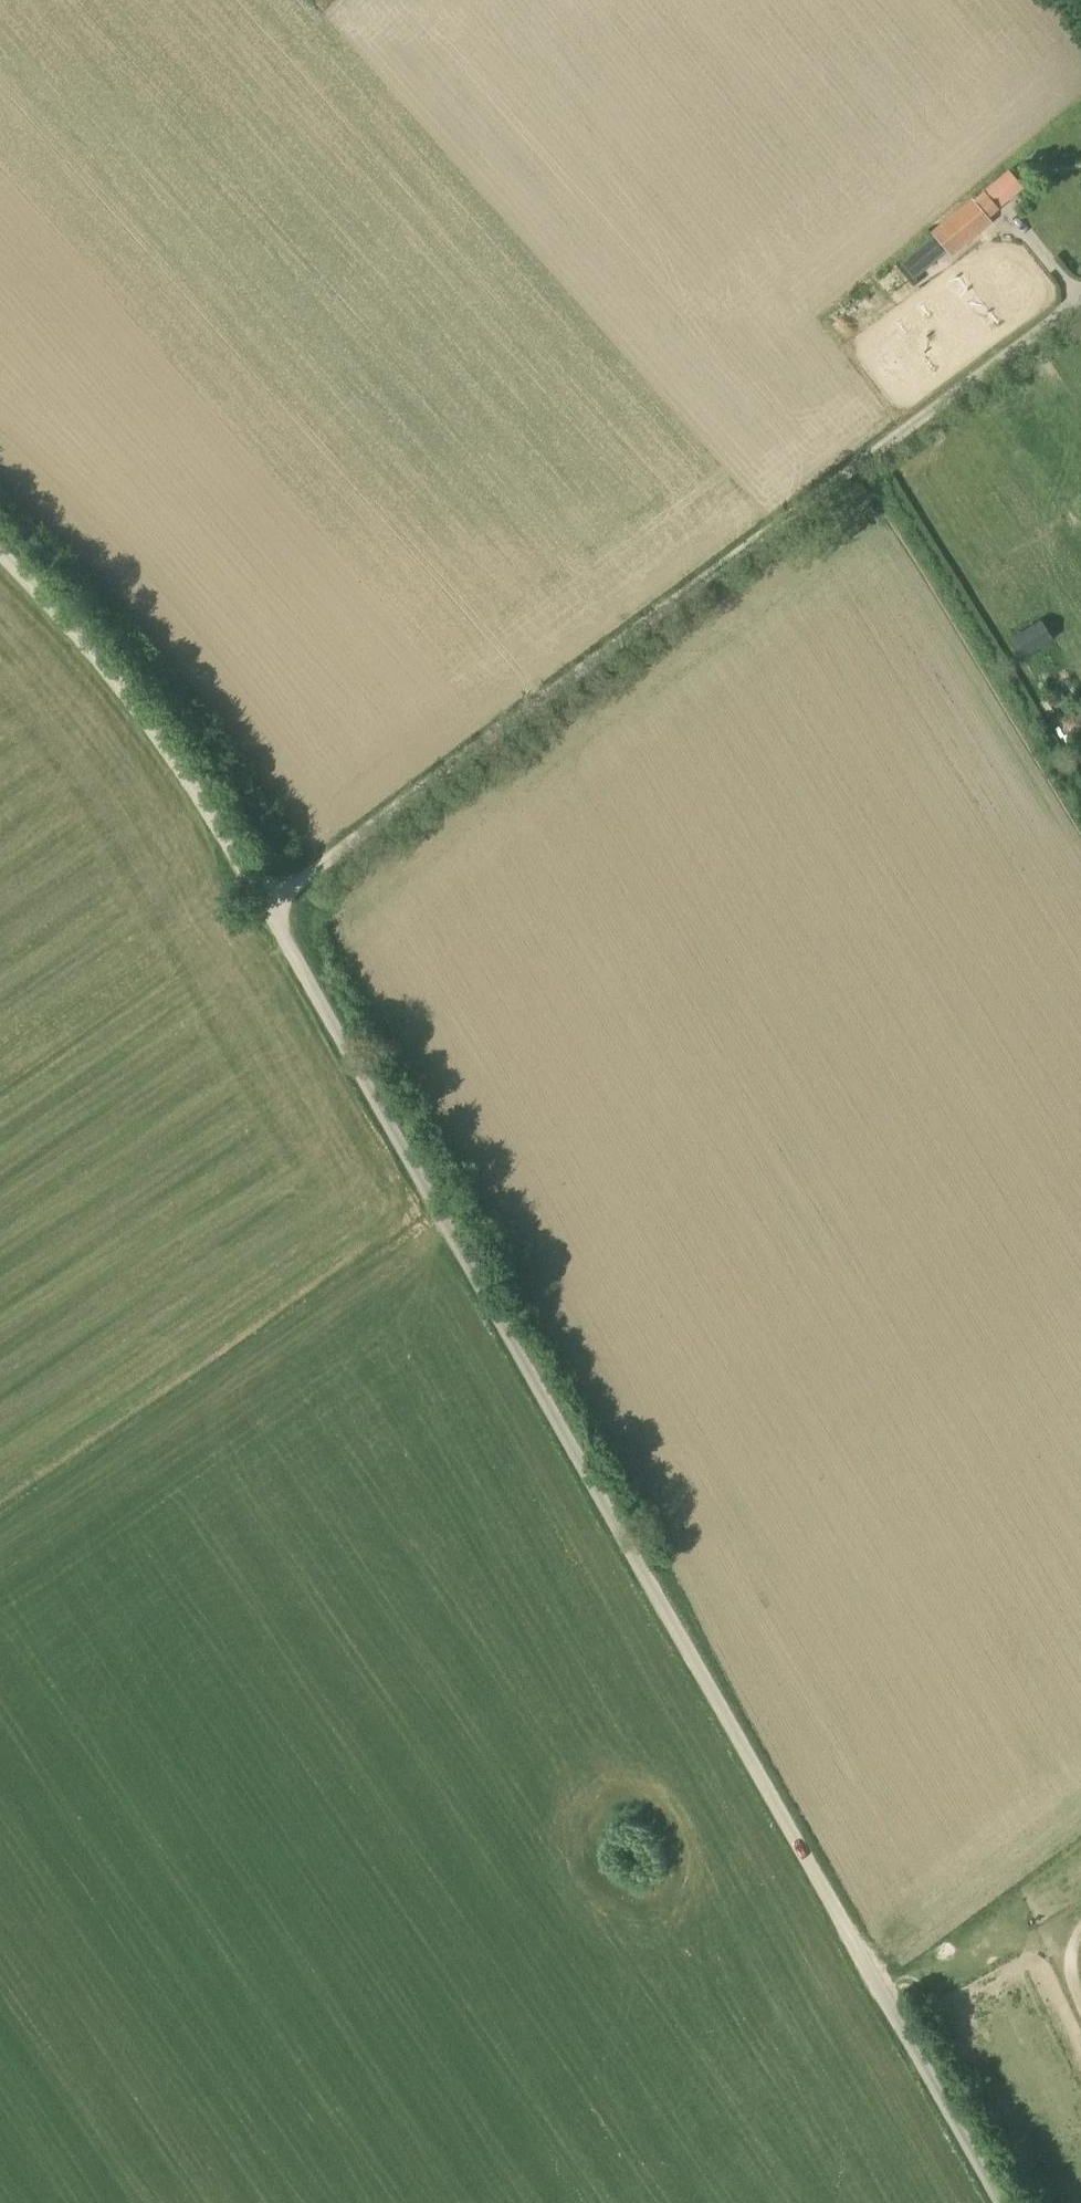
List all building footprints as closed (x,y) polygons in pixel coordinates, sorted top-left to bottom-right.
[(981,192),(992,205),(1019,182),(1008,170),(981,192)] [(932,234),(950,255),(990,221),(973,200),(932,234)] [(1063,693),(1050,700),(1058,713),(1070,705),(1063,693)]
